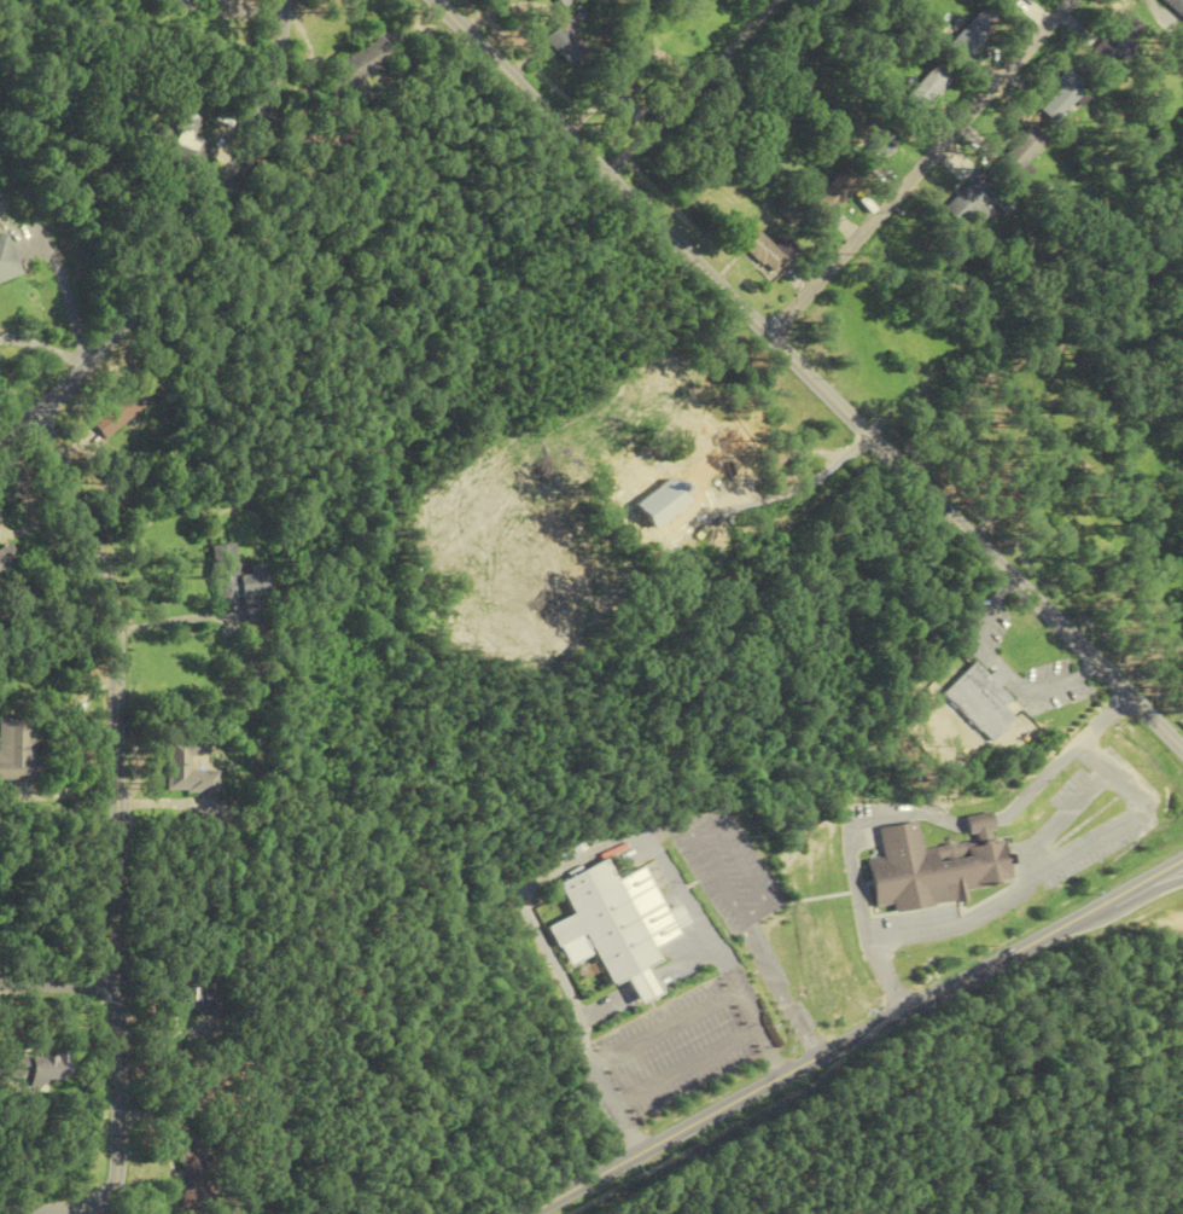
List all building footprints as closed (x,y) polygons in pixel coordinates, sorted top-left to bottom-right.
[(1182,20),(1182,0),(1161,0),(1182,20)] [(967,61),(998,23),(982,9),(950,47),(967,61)] [(1090,51),(1108,68),(1146,31),(1128,13),(1090,51)] [(563,19),(543,39),(571,67),(591,47),(563,19)] [(332,67),(339,78),(323,87),(335,107),(364,90),(359,81),(397,60),(384,37),(332,67)] [(905,99),(920,114),(952,81),(938,66),(905,99)] [(1075,101),(1082,106),(1091,93),(1065,75),(1043,106),(1062,119),(1075,101)] [(179,129),(166,156),(196,171),(210,143),(189,132),(196,117),(180,109),(172,125),(179,129)] [(1028,164),(1048,139),(1029,124),(998,165),(1023,184),(1035,170),(1028,164)] [(902,140),(889,126),(859,157),(872,170),(902,140)] [(817,204),(836,218),(862,181),(843,168),(817,204)] [(944,209),(961,226),(971,216),(979,224),(989,214),(980,206),(988,198),(1006,216),(1018,204),(982,169),(944,209)] [(737,240),(776,277),(791,262),(752,225),(737,240)] [(5,236),(0,237),(0,283),(18,277),(5,236)] [(110,441),(158,397),(142,380),(94,424),(110,441)] [(644,502),(660,516),(653,524),(665,534),(699,497),(672,472),(644,502)] [(269,565),(241,568),(240,545),(215,547),(219,602),(271,598),(269,565)] [(23,584),(14,548),(0,552),(0,590),(23,584)] [(992,744),(1016,720),(1005,709),(1013,701),(999,686),(1007,679),(997,669),(988,677),(975,662),(943,693),(992,744)] [(32,779),(32,719),(0,719),(0,779),(32,779)] [(169,792),(222,793),(222,771),(191,771),(191,755),(201,755),(201,739),(169,739),(169,792)] [(562,883),(578,915),(555,926),(574,966),(599,954),(615,986),(631,978),(644,1004),(664,994),(650,966),(664,960),(659,950),(686,937),(682,928),(692,923),(683,904),(670,910),(648,867),(620,881),(609,860),(562,883)] [(67,1054),(11,1054),(11,1079),(29,1079),(29,1083),(67,1083),(67,1054)] [(162,1131),(191,1209),(217,1199),(188,1121),(162,1131)]
